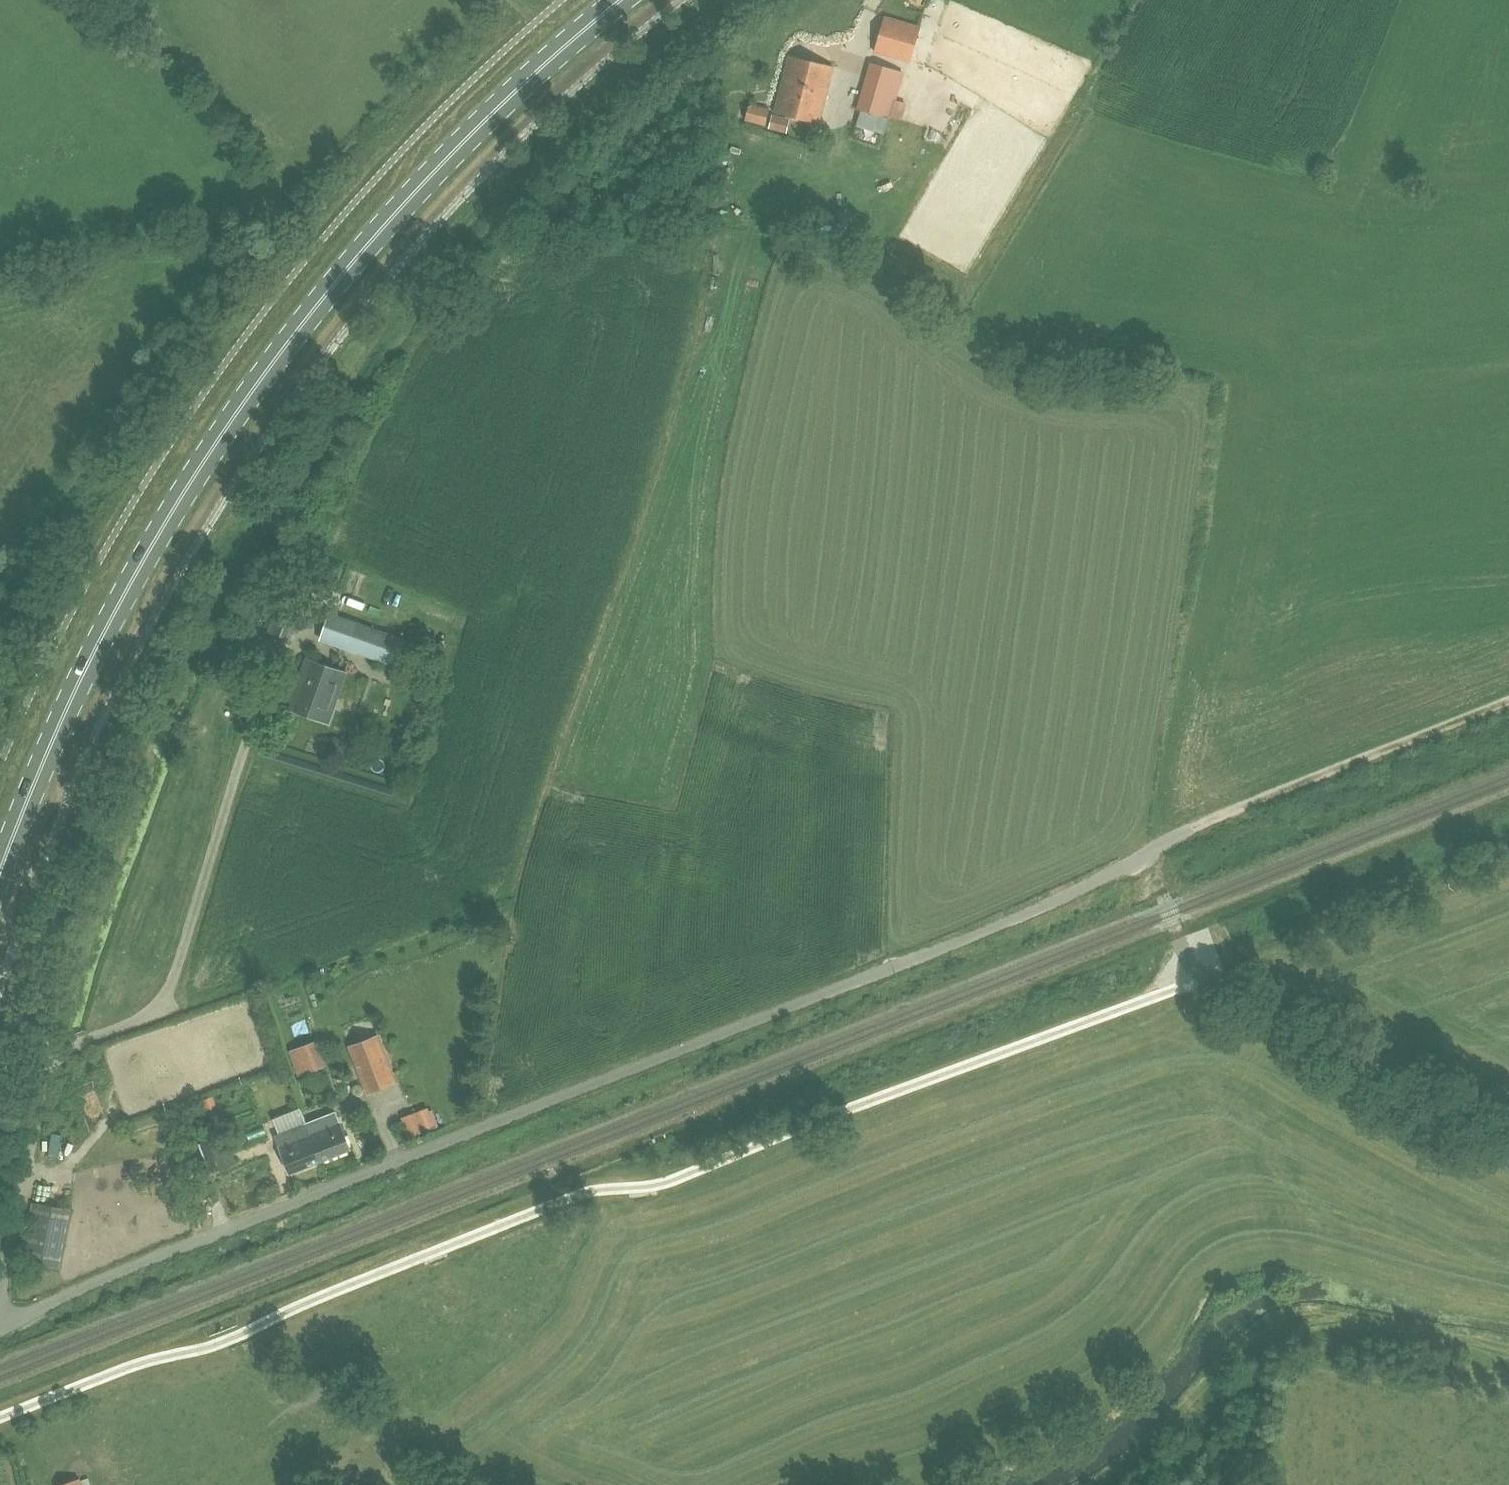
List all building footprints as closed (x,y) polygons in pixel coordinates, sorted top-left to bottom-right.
[(909,59),(918,24),(884,15),(874,49),(909,59)] [(819,121),(833,67),(789,55),(775,110),(819,121)] [(858,106),(888,115),(902,70),(871,61),(858,106)] [(765,126),(769,108),(749,103),(744,120),(765,126)] [(777,118),(775,126),(796,131),(798,123),(777,118)] [(270,631),(293,640),(304,608),(282,599),(270,631)] [(322,639),(367,655),(401,666),(410,640),(376,628),(331,612),(322,639)] [(288,712),(327,726),(345,672),(307,659),(288,712)] [(310,1077),(336,1068),(326,1037),(300,1046),(310,1077)] [(352,1047),(369,1092),(395,1082),(378,1037),(352,1047)] [(404,1118),(410,1134),(436,1124),(432,1113),(429,1114),(427,1109),(404,1118)] [(306,1123),(320,1161),(351,1149),(336,1111),(306,1123)] [(276,1134),(291,1172),(319,1161),(306,1123),(276,1134)] [(237,1161),(228,1139),(210,1147),(220,1169),(237,1161)] [(191,1146),(203,1176),(218,1169),(207,1140),(191,1146)] [(70,1208),(36,1202),(26,1260),(60,1266),(70,1208)]
